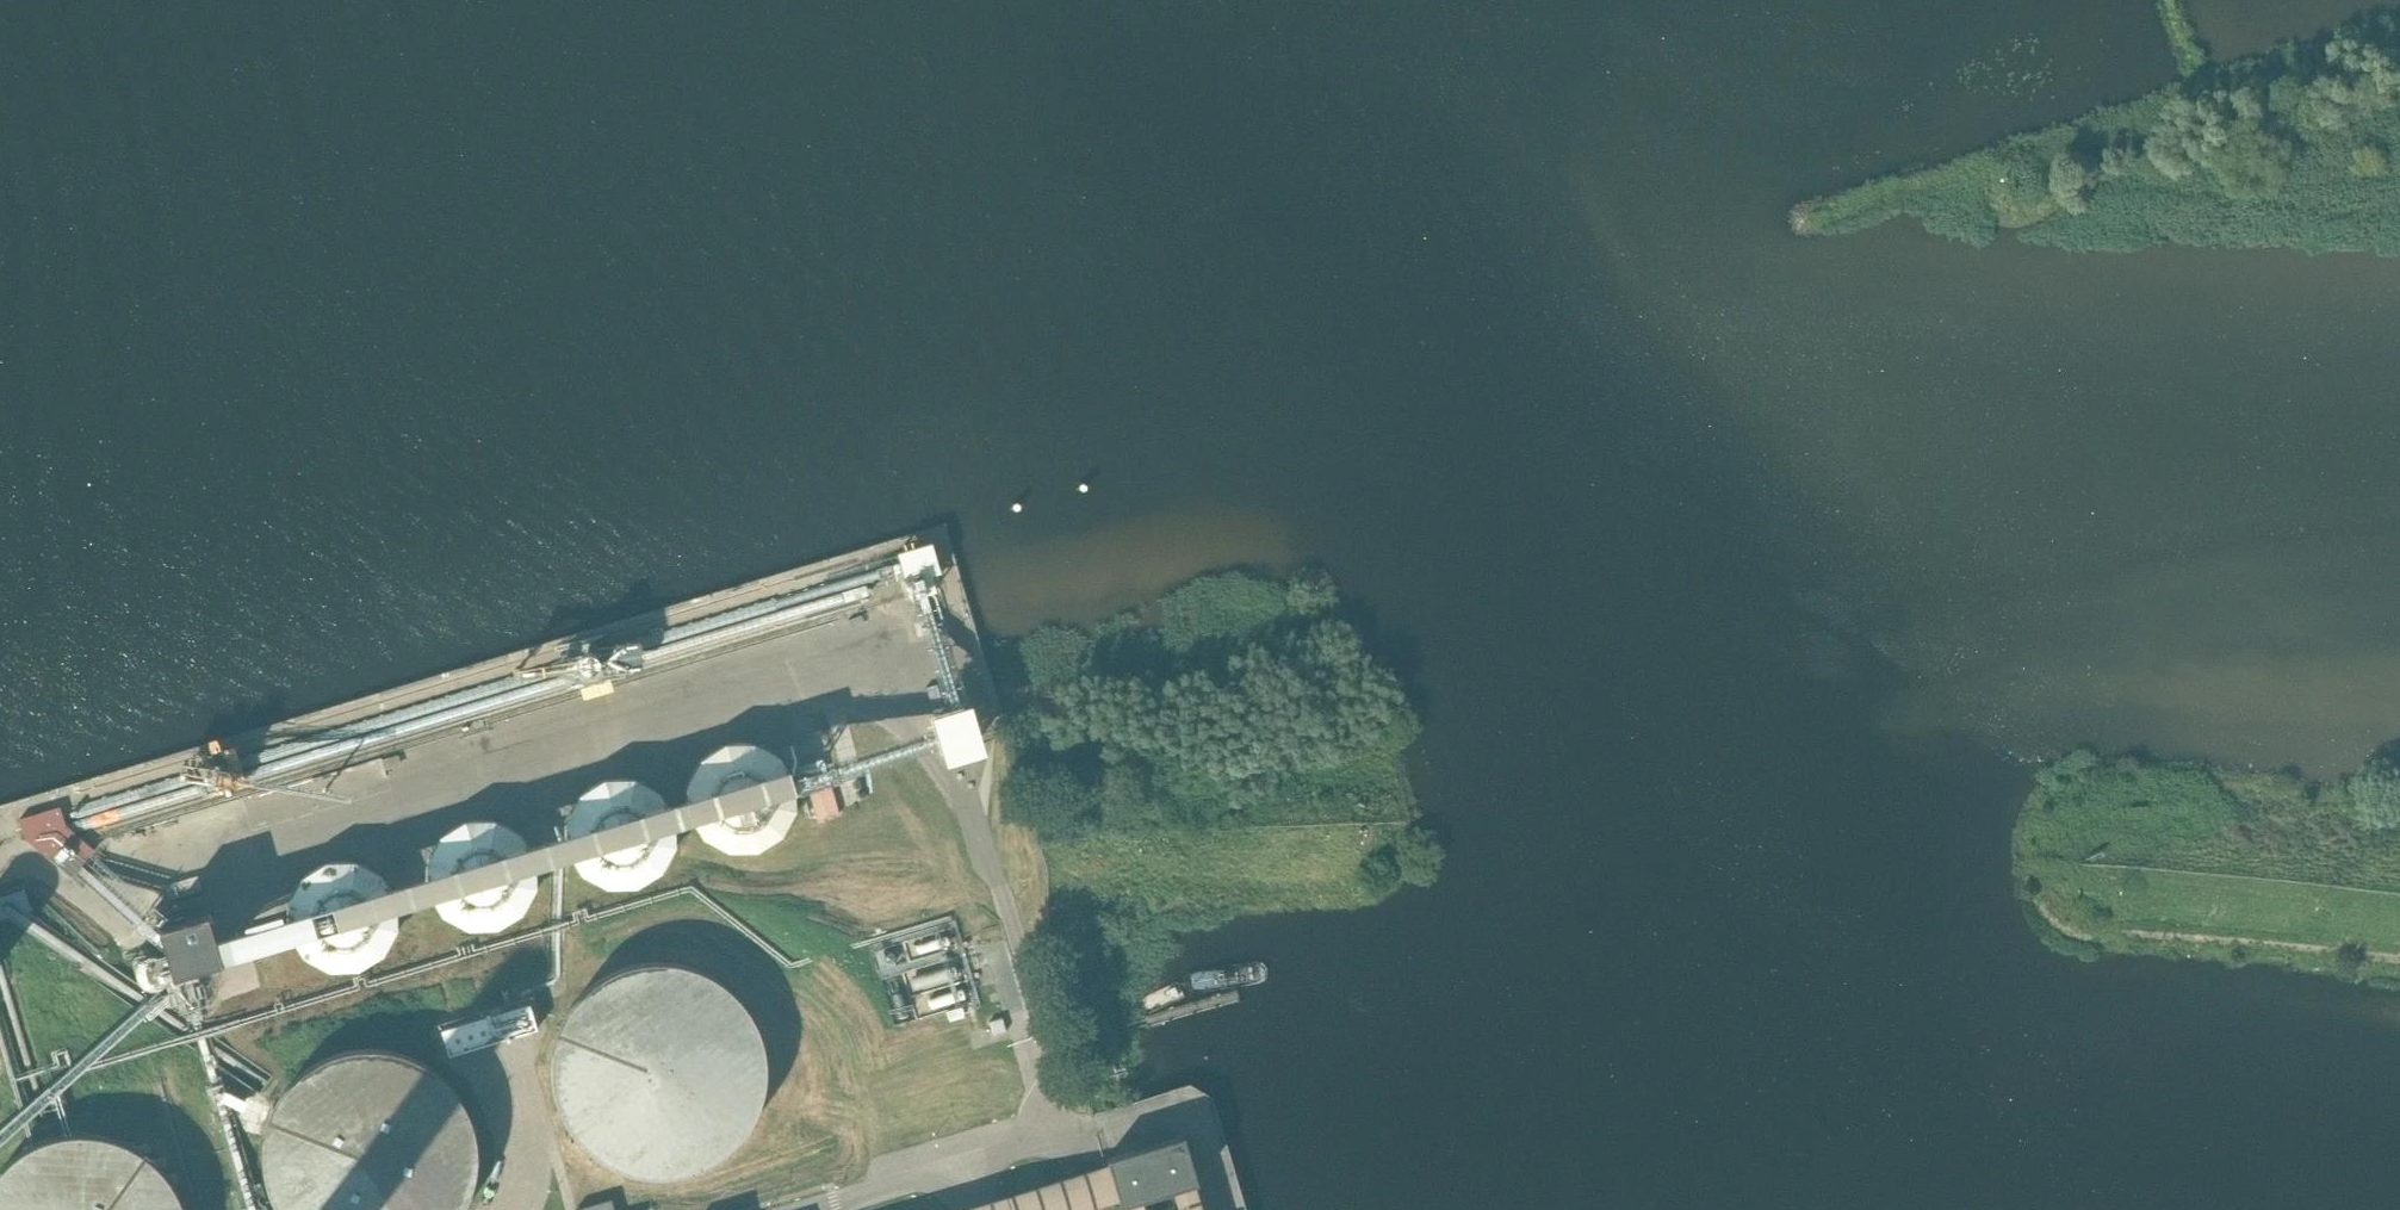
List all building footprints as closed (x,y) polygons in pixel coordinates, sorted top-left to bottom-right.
[(803,812),(804,802),(803,792),(800,782),(796,774),(790,766),(782,759),(774,754),(764,750),(755,748),(745,749),(735,750),(726,754),(717,759),(710,766),(704,774),(699,783),(697,793),(696,803),(697,813),(700,822),(704,831),(710,839),(718,846),(726,851),(736,855),(746,856),(756,856),(765,854),(775,851),(783,845),(790,838),(796,830),(801,821),(803,812)] [(681,849),(682,839),(681,829),(678,819),(673,810),(666,802),(658,795),(649,790),(639,787),(629,786),(619,786),(609,789),(599,794),(591,800),(584,807),(579,816),(575,826),(573,836),(573,846),(576,856),(580,866),(585,874),(593,882),(601,888),(611,892),(621,894),(631,894),(641,893),(651,889),(660,884),(668,877),(674,868),(678,859),(681,849)] [(60,807),(19,820),(25,840),(70,878),(94,850),(65,824),(60,807)] [(540,887),(540,877),(539,867),(536,857),(531,848),(525,840),(517,833),(508,828),(498,825),(487,824),(477,824),(467,827),(458,832),(449,838),(442,845),(437,854),(433,864),(432,874),(432,884),(434,894),(438,904),(444,913),(451,920),(460,926),(469,930),(479,932),(490,932),(500,931),(510,927),(518,922),(526,915),(532,906),(537,897),(540,887)] [(399,928),(400,918),(398,907),(395,898),(390,889),(383,881),(375,874),(366,870),(357,867),(346,866),(336,866),(326,869),(317,874),(309,880),(302,888),(297,897),(293,906),(292,916),(292,927),(294,937),(299,946),(304,955),(312,962),(320,967),(330,971),(340,973),(350,973),(360,972),(370,968),(379,962),(386,955),(392,947),(397,938),(399,928)] [(201,895),(153,910),(173,975),(222,961),(201,895)] [(761,1095),(762,1074),(760,1054),(754,1035),(744,1017),(731,1002),(716,989),(698,979),(679,973),(659,971),(638,972),(619,977),(601,986),(584,998),(571,1013),(560,1030),(553,1049),(550,1069),(550,1089),(554,1109),(562,1127),(574,1144),(588,1158),(605,1170),(623,1178),(643,1182),(663,1183),(683,1179),(702,1172),(719,1162),(734,1148),(746,1132),(755,1114),(761,1095)] [(477,1155),(475,1135),(469,1116),(459,1098),(447,1083),(431,1070),(413,1060),(394,1054),(374,1051),(354,1053),(335,1058),(317,1066),(300,1078),(287,1093),(276,1110),(269,1129),(266,1149),(266,1169),(270,1189),(278,1207),(280,1209),(463,1209),(470,1194),(476,1175),(477,1155)] [(1183,1136),(1106,1159),(1120,1205),(1196,1182),(1183,1136)] [(180,1206),(170,1188),(157,1172),(142,1159),(124,1149),(104,1143),(84,1140),(63,1142),(44,1147),(25,1156),(9,1168),(0,1178),(0,1209),(182,1209),(180,1206)] [(575,1208),(576,1209),(614,1209),(611,1198),(575,1208)]
